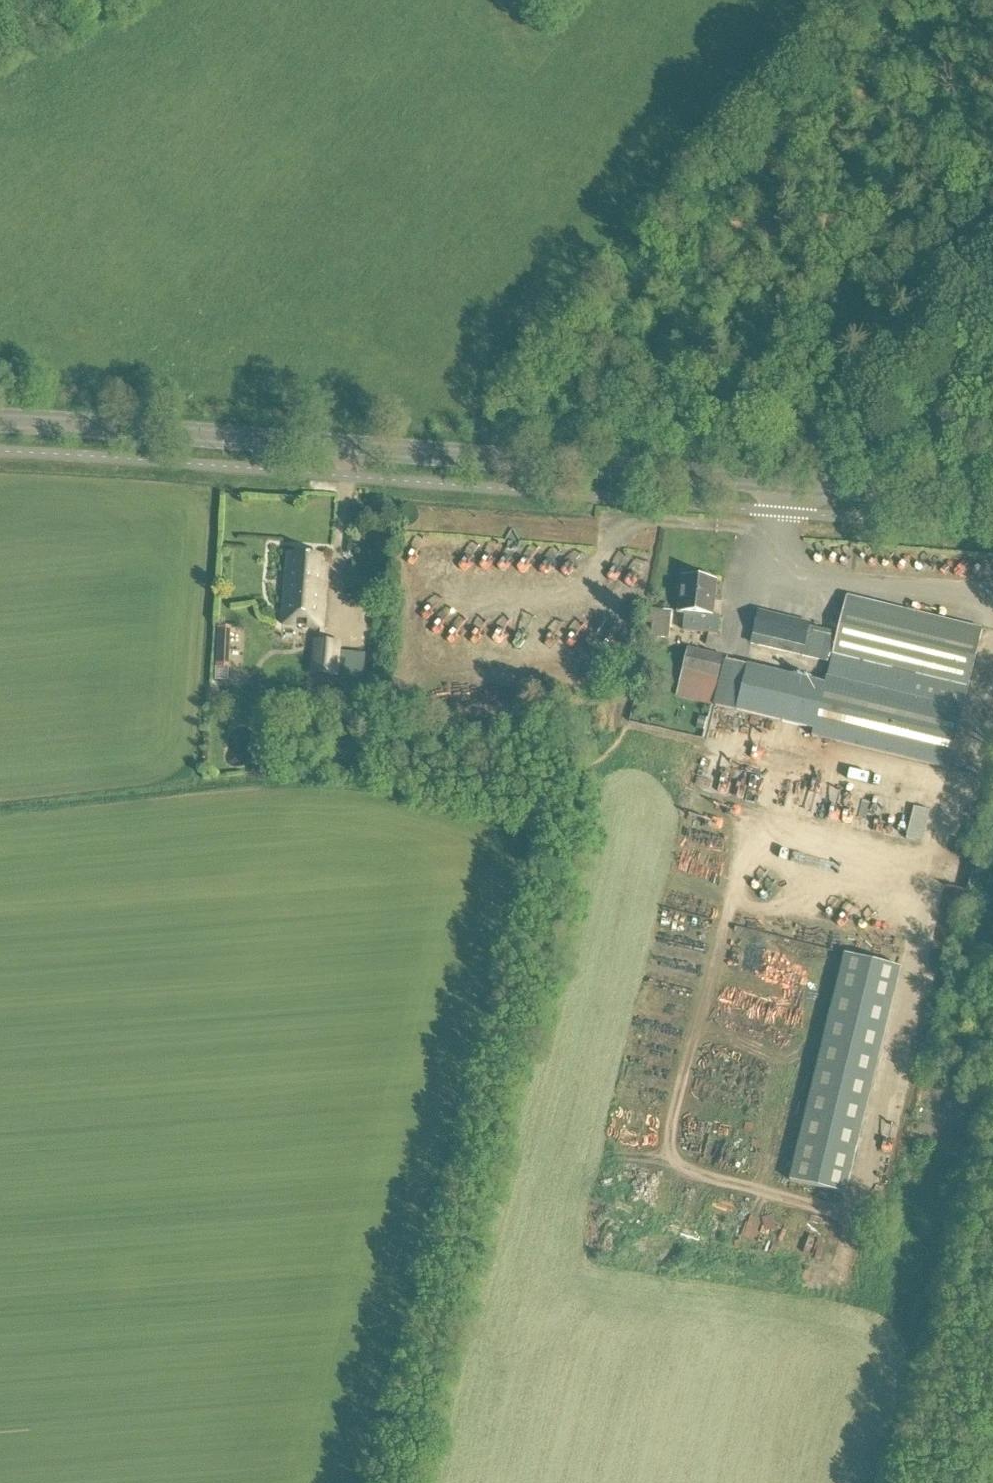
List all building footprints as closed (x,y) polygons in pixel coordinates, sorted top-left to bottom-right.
[(321,558),(288,555),(282,627),(322,630),(326,575),(320,574),(321,558)] [(711,578),(699,577),(699,580),(682,578),(678,613),(685,614),(683,626),(717,630),(718,617),(712,617),(716,581),(711,581),(711,578)] [(724,662),(713,707),(814,731),(813,736),(949,769),(982,629),(847,597),(838,634),(807,627),(808,623),(759,611),(751,644),(830,663),(824,686),(724,662)] [(653,617),(651,639),(669,640),(671,619),(653,617)] [(218,628),(216,669),(230,669),(231,629),(218,628)] [(311,643),(309,678),(339,681),(340,644),(311,643)] [(688,649),(676,698),(712,707),(724,658),(688,649)] [(922,845),(930,813),(913,809),(906,841),(922,845)] [(845,1195),(900,970),(845,957),(790,1182),(845,1195)]
